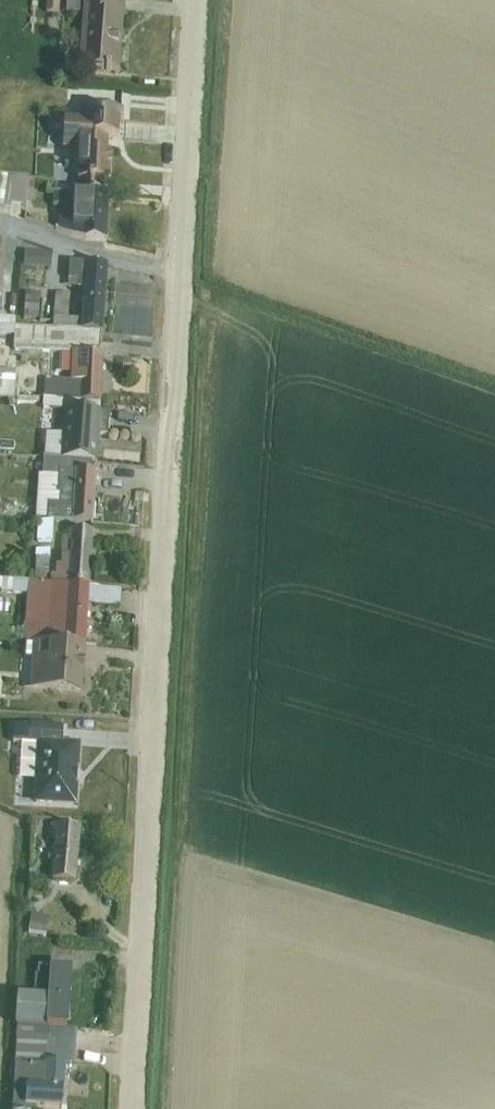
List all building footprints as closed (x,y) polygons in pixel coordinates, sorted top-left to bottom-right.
[(67,15),(81,15),(81,0),(68,0),(67,15)] [(79,70),(118,73),(124,0),(85,0),(79,70)] [(76,183),(103,184),(107,184),(109,155),(104,155),(104,141),(118,142),(119,128),(121,128),(122,113),(80,112),(80,121),(64,121),(63,152),(76,153),(76,183)] [(26,208),(29,191),(34,191),(36,183),(30,182),(30,180),(0,176),(0,205),(26,208)] [(75,197),(103,198),(103,184),(76,183),(75,197)] [(103,198),(75,197),(55,196),(54,207),(61,207),(60,233),(104,242),(107,198),(103,198)] [(25,253),(24,268),(52,270),(53,255),(25,253)] [(53,330),(101,334),(107,267),(70,264),(69,282),(68,290),(79,291),(79,290),(85,290),(82,322),(68,321),(70,296),(56,295),(53,330)] [(26,294),(24,319),(39,320),(41,295),(26,294)] [(16,328),(16,320),(0,318),(0,327),(16,328)] [(0,327),(0,335),(15,337),(14,352),(72,355),(71,384),(46,382),(45,401),(100,405),(101,405),(103,357),(100,357),(101,334),(53,330),(16,328),(0,327)] [(15,399),(16,372),(0,371),(0,398),(15,399)] [(100,405),(45,401),(43,401),(43,410),(65,411),(61,462),(92,465),(97,465),(99,437),(108,438),(110,415),(99,414),(100,405)] [(92,465),(61,462),(44,460),(43,476),(39,476),(36,521),(92,525),(96,474),(91,474),(92,465)] [(38,523),(37,545),(53,545),(54,523),(38,523)] [(51,585),(89,588),(92,534),(69,532),(69,537),(63,538),(62,558),(62,566),(57,566),(56,576),(51,576),(51,585)] [(57,558),(57,546),(41,546),(41,558),(57,558)] [(37,558),(36,582),(47,582),(47,576),(49,576),(50,558),(37,558)] [(29,583),(0,581),(0,595),(28,597),(29,583)] [(29,583),(28,597),(24,643),(34,644),(84,647),(88,607),(88,601),(96,601),(97,590),(89,589),(89,588),(51,585),(29,583)] [(88,601),(88,607),(121,609),(122,591),(97,590),(96,601),(88,601)] [(84,647),(34,644),(34,646),(27,645),(26,659),(33,660),(31,690),(81,694),(84,647)] [(107,659),(108,674),(124,673),(123,659),(107,659)] [(14,727),(13,745),(29,746),(37,747),(36,765),(21,764),(20,781),(35,782),(34,804),(75,806),(76,786),(77,786),(77,771),(78,748),(63,747),(64,729),(30,728),(14,727)] [(53,828),(52,841),(55,842),(52,883),(75,885),(80,830),(53,828)] [(32,917),(29,937),(47,940),(50,920),(32,917)] [(17,998),(16,1025),(47,1027),(47,1030),(67,1031),(71,973),(51,971),(50,973),(36,972),(34,1000),(17,998)] [(13,1108),(62,1108),(65,1066),(47,1065),(48,1040),(33,1039),(34,1032),(18,1031),(13,1108)]
